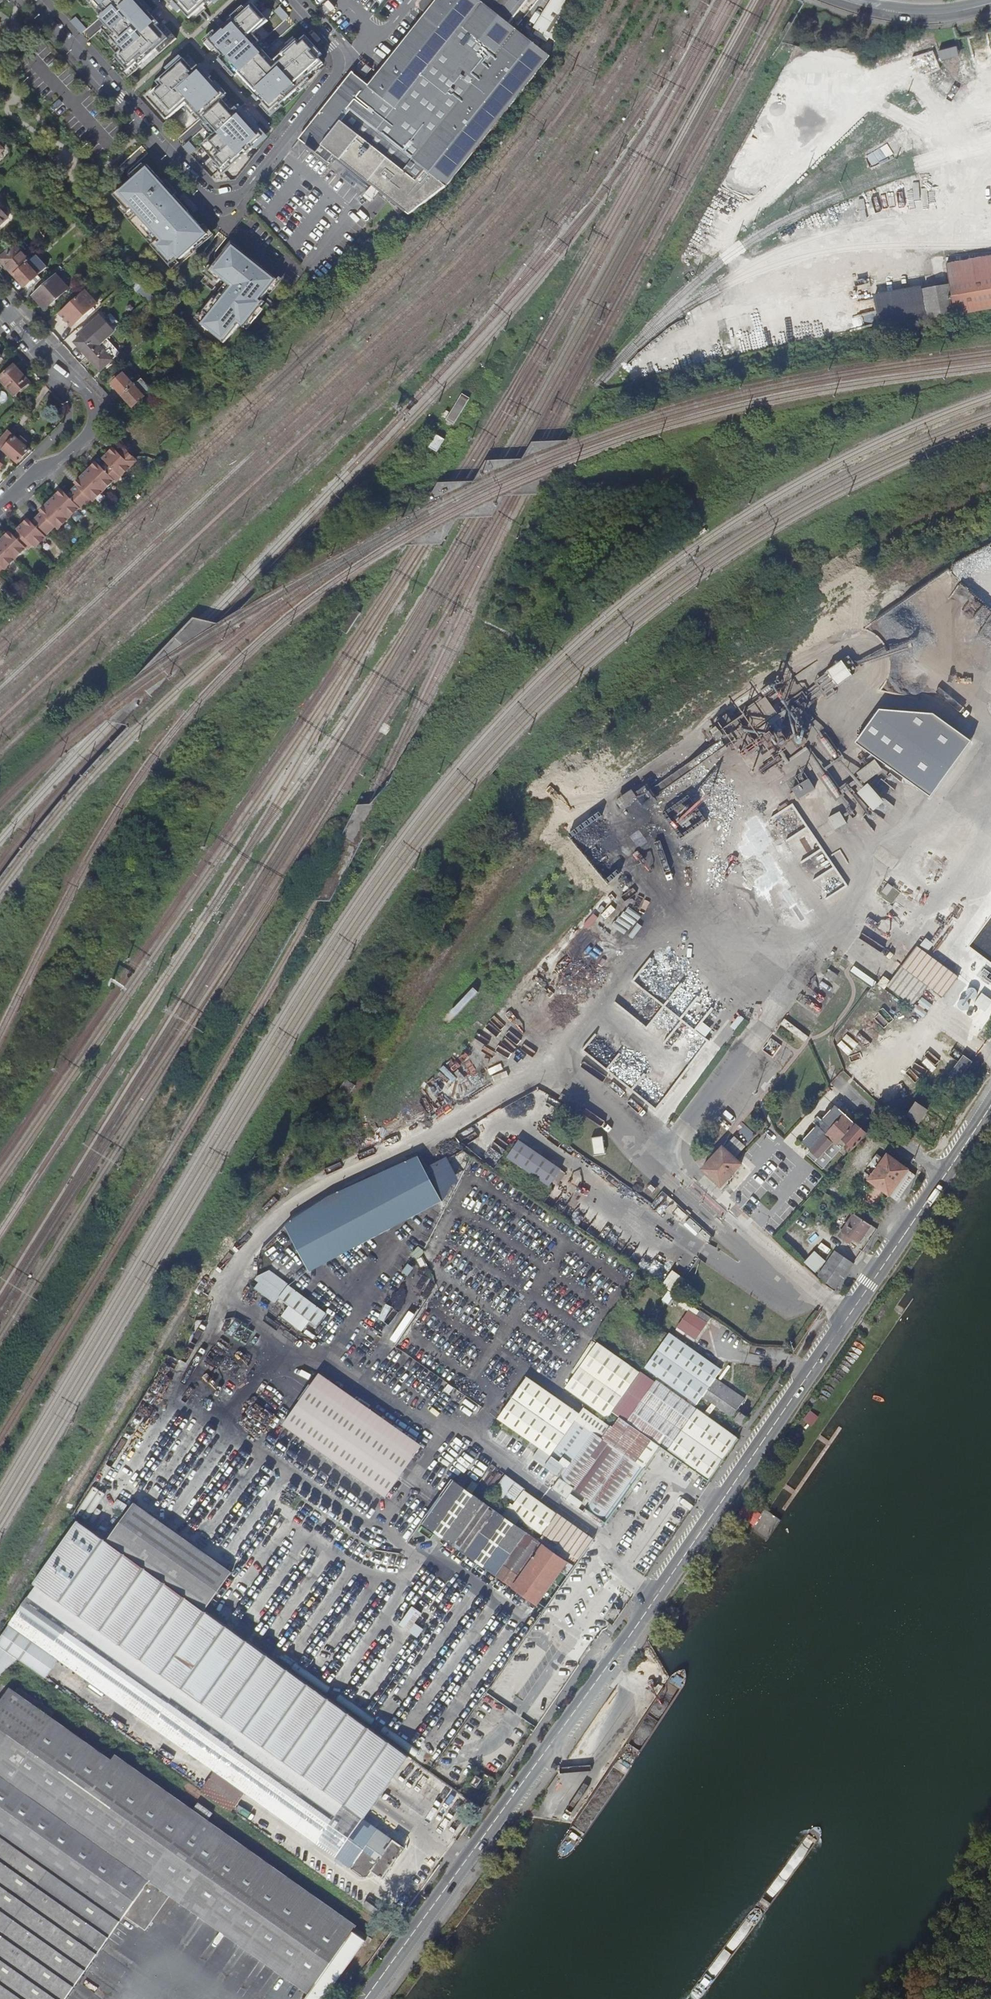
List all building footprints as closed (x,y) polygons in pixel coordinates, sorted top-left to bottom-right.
[(159,30),(156,27),(159,25),(156,22),(137,0),(84,0),(92,9),(95,6),(103,14),(97,19),(101,22),(112,36),(109,39),(120,52),(114,58),(116,60),(112,63),(126,80),(133,74),(130,70),(136,65),(138,67),(166,42),(169,46),(176,40),(164,26),(159,30)] [(189,19),(205,4),(207,6),(213,0),(172,0),(189,19)] [(551,57),(510,25),(530,0),(424,0),(423,1),(420,5),(420,10),(426,15),(423,18),(407,39),(380,72),(377,77),(369,86),(352,73),(349,78),(299,142),(328,167),(334,160),(374,193),(409,219),(443,193),(505,115),(551,57)] [(558,44),(586,0),(551,0),(533,29),(558,44)] [(335,8),(329,1),(324,5),(330,13),(335,8)] [(271,112),(280,104),(281,106),(310,80),(308,78),(323,64),(324,64),(319,58),(323,55),(307,37),(300,43),(297,40),(282,54),(285,56),(276,64),(261,47),(259,45),(261,42),(255,35),(269,22),(254,5),(236,21),(234,19),(209,41),(221,54),(223,57),(220,60),(237,79),(241,75),(251,87),(249,89),(255,96),(259,101),(260,100),(271,112)] [(280,7),(275,12),(284,21),(289,17),(280,7)] [(76,17),(71,22),(82,34),(87,30),(76,17)] [(957,47),(938,51),(941,60),(959,55),(957,47)] [(206,143),(217,155),(213,159),(217,164),(214,167),(224,176),(233,167),(254,146),(255,147),(264,137),(250,123),(237,108),(233,112),(222,100),(226,96),(203,72),(188,55),(157,84),(160,87),(152,95),(148,99),(168,120),(171,118),(171,119),(187,104),(204,122),(215,135),(206,143)] [(366,66),(360,74),(365,78),(371,70),(366,66)] [(189,142),(184,147),(190,155),(196,150),(189,142)] [(202,147),(213,159),(217,155),(206,143),(202,147)] [(117,193),(131,209),(123,214),(154,247),(170,266),(179,258),(180,260),(211,233),(191,210),(189,211),(181,203),(177,197),(179,195),(151,163),(140,173),(143,175),(139,179),(137,176),(128,184),(117,193)] [(199,209),(185,194),(181,198),(195,212),(199,209)] [(27,260),(30,257),(15,242),(0,255),(0,257),(14,272),(27,260)] [(262,298),(278,279),(262,266),(235,244),(231,249),(229,247),(214,265),(210,271),(202,279),(215,290),(194,315),(202,322),(201,323),(224,341),(239,323),(244,327),(265,301),(262,298)] [(955,314),(990,307),(990,256),(947,265),(955,314)] [(27,260),(14,272),(24,284),(38,272),(27,260)] [(55,272),(31,293),(44,307),(68,286),(55,272)] [(923,289),(928,319),(955,314),(949,284),(923,289)] [(671,290),(676,296),(683,290),(677,285),(671,290)] [(71,325),(96,302),(84,289),(59,312),(71,325)] [(881,328),(928,319),(923,289),(874,297),(880,322),(881,328)] [(81,333),(74,340),(100,369),(119,351),(106,337),(114,330),(99,313),(79,331),(81,333)] [(16,366),(1,379),(17,396),(31,383),(16,366)] [(122,394),(134,383),(124,371),(112,382),(122,394)] [(134,383),(122,394),(132,406),(152,389),(141,377),(134,383)] [(11,460),(13,459),(19,464),(30,451),(24,446),(27,443),(21,438),(19,441),(7,432),(0,440),(0,451),(11,460)] [(121,453),(119,451),(116,455),(111,450),(104,457),(109,462),(120,473),(122,475),(138,460),(126,448),(121,453)] [(104,467),(102,465),(98,468),(94,464),(87,471),(104,489),(120,473),(109,462),(104,467)] [(78,484),(73,489),(85,500),(89,496),(93,500),(104,489),(87,471),(79,478),(83,483),(80,486),(78,484)] [(85,500),(73,489),(68,494),(67,493),(64,496),(59,491),(51,499),(69,517),(80,506),(79,506),(85,500)] [(42,511),(37,516),(49,528),(54,523),(58,527),(69,517),(51,499),(44,506),(49,511),(46,515),(42,511)] [(41,510),(42,511),(46,515),(49,511),(44,506),(41,510)] [(44,533),(49,528),(37,516),(32,521),(33,521),(30,525),(25,520),(17,528),(19,530),(31,542),(35,546),(46,535),(44,533)] [(13,533),(10,536),(7,533),(0,540),(0,541),(16,557),(31,542),(19,530),(14,534),(13,533)] [(2,565),(5,567),(16,557),(0,541),(0,567),(2,565)] [(744,746),(813,696),(815,699),(834,686),(826,676),(813,685),(810,681),(805,685),(797,674),(724,726),(728,732),(648,790),(653,797),(737,736),(744,746)] [(851,739),(896,773),(913,752),(868,717),(851,739)] [(867,781),(884,769),(876,759),(860,772),(867,781)] [(869,783),(859,792),(875,810),(885,800),(869,783)] [(887,896),(893,887),(888,883),(882,892),(887,896)] [(943,997),(958,977),(917,945),(901,966),(928,986),(943,997)] [(876,982),(854,966),(851,971),(872,987),(876,982)] [(928,986),(901,966),(890,981),(887,986),(913,1006),(928,986)] [(878,984),(884,989),(887,986),(890,981),(884,976),(878,984)] [(949,1074),(959,1081),(972,1062),(953,1049),(948,1056),(958,1062),(949,1074)] [(918,1124),(928,1110),(915,1101),(905,1116),(918,1124)] [(829,1128),(843,1113),(834,1105),(820,1120),(829,1128)] [(841,1139),(855,1124),(843,1113),(829,1128),(825,1133),(810,1150),(805,1155),(822,1170),(840,1149),(835,1145),(841,1139)] [(825,1133),(829,1128),(820,1120),(817,1117),(813,1122),(816,1125),(825,1133)] [(855,1124),(841,1139),(845,1143),(843,1146),(849,1152),(866,1134),(855,1124)] [(810,1150),(825,1133),(816,1125),(801,1142),(810,1150)] [(604,1136),(594,1137),(595,1152),(605,1152),(604,1136)] [(725,1147),(736,1158),(746,1146),(735,1136),(725,1147)] [(561,1170),(518,1141),(508,1157),(550,1186),(561,1170)] [(700,1170),(720,1189),(743,1164),(736,1158),(725,1147),(722,1145),(700,1170)] [(310,1268),(440,1197),(426,1171),(417,1155),(326,1199),(288,1225),(310,1268)] [(870,1179),(890,1194),(904,1173),(903,1167),(887,1156),(870,1179)] [(416,1244),(425,1249),(465,1170),(456,1166),(416,1244)] [(869,1217),(887,1194),(876,1186),(859,1209),(869,1217)] [(870,1226),(854,1214),(838,1236),(849,1244),(852,1240),(857,1243),(870,1226)] [(815,1250),(805,1262),(817,1272),(827,1260),(815,1250)] [(852,1265),(846,1261),(834,1252),(817,1277),(834,1292),(852,1265)] [(414,1269),(408,1264),(402,1272),(408,1277),(414,1269)] [(274,1304),(278,1299),(288,1286),(289,1285),(269,1270),(257,1276),(254,1280),(258,1283),(254,1289),(274,1304)] [(672,1270),(664,1285),(677,1292),(685,1276),(672,1270)] [(326,1314),(288,1286),(278,1299),(288,1307),(309,1322),(316,1327),(326,1314)] [(309,1322),(288,1307),(281,1317),(301,1332),(309,1322)] [(689,1310),(677,1327),(695,1340),(707,1322),(689,1310)] [(670,1334),(644,1370),(659,1380),(697,1407),(704,1398),(717,1380),(723,1371),(670,1334)] [(623,1399),(641,1374),(598,1343),(566,1389),(608,1420),(615,1410),(623,1399)] [(659,1380),(644,1370),(641,1374),(623,1399),(615,1410),(622,1415),(619,1419),(621,1420),(627,1425),(659,1380)] [(540,1449),(553,1458),(578,1423),(605,1443),(614,1430),(584,1409),(579,1415),(527,1379),(498,1421),(540,1449)] [(697,1407),(659,1380),(627,1425),(621,1420),(614,1430),(605,1443),(578,1423),(553,1458),(545,1470),(559,1480),(551,1491),(579,1511),(583,1507),(602,1520),(640,1467),(643,1469),(660,1445),(710,1481),(741,1438),(739,1437),(697,1407)] [(717,1380),(704,1398),(733,1418),(745,1400),(717,1380)] [(316,1382),(287,1423),(390,1495),(418,1455),(316,1382)] [(553,1458),(540,1449),(532,1461),(545,1470),(553,1458)] [(505,1478),(486,1504),(540,1542),(558,1517),(524,1494),(525,1492),(505,1478)] [(486,1504),(452,1480),(423,1522),(423,1523),(535,1603),(565,1560),(540,1542),(486,1504)] [(740,1516),(753,1525),(757,1519),(761,1514),(750,1506),(749,1506),(745,1504),(739,1513),(741,1514),(740,1516)] [(134,1509),(110,1543),(209,1613),(233,1579),(134,1509)] [(540,1542),(565,1560),(575,1567),(593,1542),(558,1517),(540,1542)] [(110,1543),(79,1520),(34,1585),(38,1588),(12,1626),(158,1730),(212,1765),(245,1792),(365,1877),(370,1877),(374,1871),(384,1878),(405,1848),(365,1819),(409,1756),(410,1755),(209,1613),(110,1543)] [(414,1606),(400,1625),(418,1637),(424,1629),(414,1623),(422,1612),(414,1606)] [(112,1945),(132,1917),(153,1932),(178,1897),(311,1989),(304,1998),(324,1998),(365,1941),(369,1944),(374,1936),(112,1754),(110,1757),(11,1688),(0,1703),(0,1865),(112,1945)] [(155,1740),(205,1776),(212,1765),(158,1730),(152,1733),(155,1740)] [(199,1785),(229,1807),(245,1792),(212,1765),(205,1776),(199,1785)] [(481,1773),(474,1783),(483,1789),(489,1780),(488,1779),(488,1778),(481,1773)] [(0,1865),(0,1998),(73,1998),(112,1945),(0,1865)] [(378,1912),(382,1915),(386,1910),(378,1904),(374,1909),(378,1912)] [(386,1917),(382,1915),(378,1912),(374,1918),(381,1924),(386,1917)]
